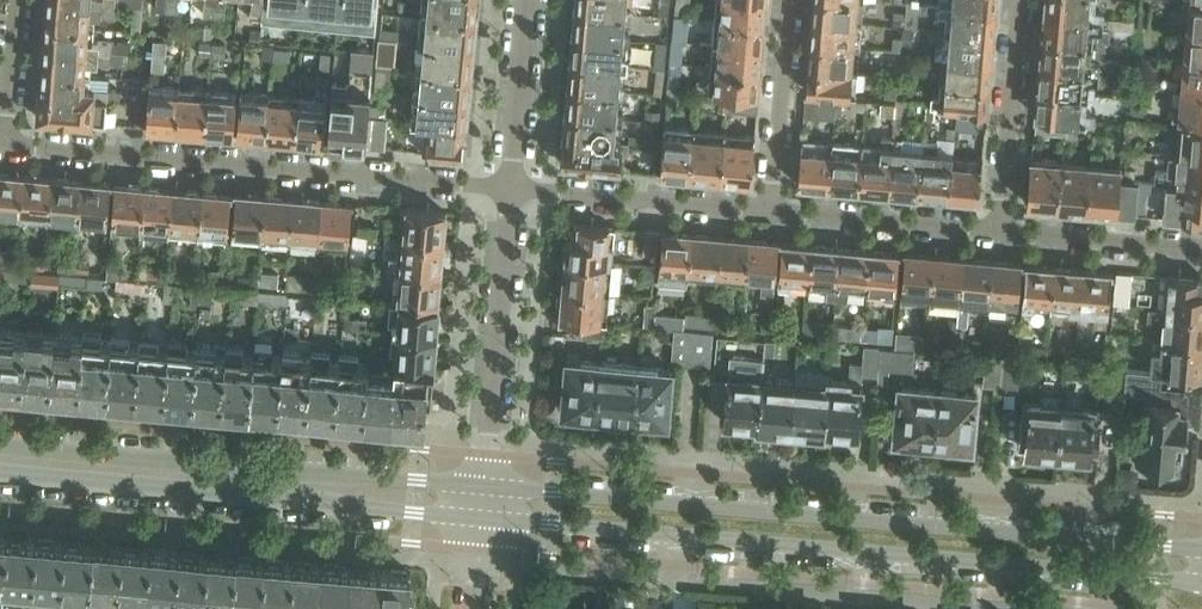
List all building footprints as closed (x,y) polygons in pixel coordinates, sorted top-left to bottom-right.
[(95,27),(97,13),(115,15),(116,4),(72,0),(49,0),(48,10),(45,13),(45,19),(47,22),(47,23),(95,27)] [(157,8),(168,9),(169,0),(158,0),(157,8)] [(168,9),(178,10),(179,0),(169,0),(168,9)] [(205,12),(215,13),(216,0),(206,0),(205,12)] [(215,13),(225,14),(226,0),(216,0),(215,13)] [(262,18),(264,0),(253,0),(252,17),(262,18)] [(262,21),(300,25),(302,0),(264,0),(262,18),(262,21)] [(300,25),(337,28),(339,0),(302,0),(300,25)] [(337,28),(376,32),(379,0),(339,0),(337,28)] [(422,10),(476,15),(479,11),(479,4),(478,0),(423,0),(422,10)] [(577,7),(631,12),(632,0),(578,0),(577,7)] [(671,0),(661,0),(660,15),(669,16),(671,0)] [(686,15),(690,15),(692,0),(676,0),(675,14),(686,15)] [(716,17),(765,22),(767,0),(718,0),(716,17)] [(863,21),(865,0),(815,0),(814,17),(863,21)] [(940,4),(997,9),(998,0),(940,0),(940,4)] [(1046,12),(1104,17),(1105,7),(1096,6),(1096,0),(1047,0),(1046,12)] [(1201,31),(1201,1),(1186,0),(1183,0),(1182,12),(1189,12),(1188,30),(1201,31)] [(925,5),(924,12),(947,14),(945,29),(995,34),(997,9),(940,4),(925,3),(925,5)] [(924,12),(925,5),(908,4),(907,12),(906,25),(906,26),(919,27),(920,14),(924,15),(924,12)] [(141,31),(143,6),(133,5),(131,30),(141,31)] [(575,33),(629,38),(631,12),(577,7),(577,9),(574,12),(574,19),(576,24),(575,33)] [(894,12),(894,24),(906,25),(907,12),(894,12)] [(1044,37),(1093,42),(1094,27),(1103,27),(1104,17),(1046,12),(1044,25),(1043,27),(1043,33),(1044,35),(1044,37)] [(1125,13),(1124,22),(1134,23),(1135,14),(1125,13)] [(675,14),(673,38),(684,39),(685,39),(688,39),(690,15),(686,15),(675,14)] [(419,41),(473,45),(474,36),(477,32),(477,26),(476,22),(476,19),(422,15),(419,41)] [(765,22),(716,17),(714,41),(763,45),(765,22)] [(863,21),(814,17),(812,41),(861,46),(863,21)] [(45,45),(112,51),(112,42),(94,40),(95,27),(47,23),(47,24),(44,26),(44,33),(46,36),(45,45)] [(1132,54),(1143,55),(1145,26),(1134,25),(1132,54)] [(381,38),(414,41),(415,31),(382,28),(381,38)] [(904,29),(904,39),(903,46),(913,46),(915,30),(904,29)] [(936,54),(992,59),(995,34),(945,29),(944,45),(937,44),(936,54)] [(1201,60),(1201,31),(1188,30),(1181,29),(1180,40),(1187,41),(1185,59),(1201,60)] [(573,49),(573,59),(627,64),(629,38),(575,33),(575,35),(572,39),(572,45),(573,49)] [(1041,63),(1100,68),(1116,69),(1117,59),(1091,57),(1093,42),(1044,37),(1043,40),(1042,42),(1041,48),(1042,51),(1041,63)] [(673,38),(671,61),(683,62),(685,39),(684,39),(673,38)] [(903,50),(903,46),(904,39),(895,38),(894,49),(903,50)] [(211,52),(212,41),(200,40),(199,52),(211,52)] [(226,42),(212,41),(211,52),(211,54),(225,55),(226,42)] [(417,66),(471,71),(471,62),(474,58),(475,51),(473,46),(473,45),(419,41),(417,66)] [(712,65),(761,69),(763,45),(714,41),(712,65)] [(809,65),(859,69),(861,46),(812,41),(809,65)] [(658,67),(665,68),(667,43),(659,42),(656,67),(658,67)] [(112,51),(45,45),(44,57),(42,59),(41,66),(43,69),(43,70),(91,74),(92,62),(110,63),(112,51)] [(275,48),(274,59),(290,60),(291,49),(275,48)] [(328,142),(328,144),(348,146),(359,147),(371,148),(371,147),(374,117),(369,117),(375,51),(353,49),(349,84),(333,82),(328,142)] [(331,51),(321,50),(320,66),(330,67),(331,51)] [(992,59),(936,54),(935,65),(943,66),(941,80),(990,84),(992,59)] [(570,86),(625,91),(627,64),(573,59),(573,61),(570,64),(569,71),(571,76),(570,86)] [(1201,90),(1201,60),(1185,59),(1183,78),(1177,77),(1176,88),(1182,89),(1201,90)] [(668,86),(681,87),(683,62),(671,61),(668,86)] [(1039,87),(1039,89),(1088,93),(1090,78),(1099,79),(1100,68),(1041,63),(1040,76),(1038,78),(1038,84),(1039,87)] [(761,69),(712,65),(710,90),(759,94),(761,69)] [(859,69),(809,65),(807,90),(856,94),(859,69)] [(417,66),(415,92),(469,97),(469,88),(472,84),(473,77),(471,73),(471,71),(417,66)] [(664,89),(665,68),(658,67),(656,88),(664,89)] [(41,93),(108,99),(121,100),(122,90),(90,87),(91,74),(43,70),(43,71),(41,73),(40,80),(42,83),(41,93)] [(916,78),(900,77),(899,98),(914,99),(916,78)] [(990,84),(941,80),(940,96),(932,95),(931,105),(988,110),(990,84)] [(175,128),(179,87),(151,84),(149,102),(147,124),(147,126),(158,126),(162,129),(169,129),(174,128),(175,128)] [(568,112),(622,117),(625,91),(570,86),(570,87),(568,91),(567,97),(569,102),(568,112)] [(207,90),(179,87),(175,128),(186,129),(191,131),(198,132),(203,130),(207,90)] [(1088,93),(1039,89),(1039,91),(1037,93),(1037,99),(1038,102),(1037,115),(1066,117),(1078,118),(1095,119),(1096,109),(1087,109),(1088,93)] [(1182,89),(1181,107),(1174,106),(1173,117),(1201,120),(1201,90),(1182,89)] [(207,90),(203,130),(216,131),(220,134),(227,134),(231,133),(233,133),(236,92),(207,90)] [(266,136),(270,94),(241,92),(237,133),(240,134),(243,136),(250,136),(255,135),(266,136)] [(426,120),(465,124),(467,124),(468,114),(470,110),(471,103),(469,98),(469,97),(415,92),(412,119),(426,120)] [(108,99),(41,93),(41,95),(38,97),(38,103),(40,106),(39,118),(106,123),(108,99)] [(719,108),(727,109),(729,93),(721,93),(719,108)] [(270,94),(266,136),(268,136),(272,138),(279,139),(283,138),(296,139),(299,97),(270,94)] [(805,116),(835,119),(837,97),(807,94),(805,116)] [(1103,95),(1101,107),(1123,111),(1124,98),(1103,95)] [(728,110),(757,113),(759,99),(729,96),(728,110)] [(299,97),(296,139),(297,139),(301,141),(308,142),(311,140),(324,141),(328,99),(299,97)] [(852,110),(866,111),(867,102),(853,100),(852,110)] [(135,123),(147,124),(149,102),(137,101),(135,123)] [(647,120),(661,121),(662,112),(647,111),(647,120)] [(566,129),(566,138),(620,142),(622,117),(568,112),(568,113),(565,117),(565,124),(566,129)] [(957,120),(956,129),(972,130),(973,115),(957,114),(957,120)] [(1076,140),(1078,118),(1066,117),(1064,139),(1076,140)] [(465,124),(426,120),(424,152),(463,156),(463,153),(467,150),(467,142),(464,138),(465,124)] [(955,138),(956,129),(957,120),(949,120),(948,138),(955,138)] [(1171,154),(1201,156),(1201,124),(1182,122),(1180,143),(1147,140),(1146,152),(1171,154)] [(661,173),(691,176),(696,127),(665,124),(661,173)] [(889,191),(894,138),(895,126),(884,125),(882,145),(863,144),(859,189),(862,189),(865,191),(873,191),(876,190),(889,191)] [(696,127),(691,176),(721,178),(725,130),(696,127)] [(725,130),(721,178),(751,181),(756,133),(725,130)] [(649,135),(648,144),(658,145),(658,136),(649,135)] [(620,142),(566,138),(563,138),(561,161),(565,164),(621,169),(623,143),(620,142)] [(829,186),(833,141),(803,138),(799,184),(802,184),(805,186),(813,186),(816,185),(829,186)] [(923,151),(924,140),(894,138),(889,191),(902,192),(905,194),(914,195),(916,194),(919,194),(923,151)] [(924,139),(924,140),(923,151),(919,194),(920,194),(920,193),(933,194),(936,197),(943,198),(946,195),(950,196),(954,153),(938,152),(939,140),(924,139)] [(863,144),(833,141),(829,186),(842,187),(845,189),(853,190),(856,189),(859,189),(863,144)] [(1091,163),(1087,208),(1100,209),(1104,212),(1110,212),(1114,210),(1122,211),(1122,213),(1136,215),(1139,181),(1120,180),(1122,166),(1102,164),(1103,152),(1092,151),(1091,163)] [(954,153),(950,196),(963,197),(966,200),(973,200),(976,198),(980,199),(984,156),(954,153)] [(1167,184),(1176,185),(1201,187),(1201,156),(1171,154),(1169,171),(1157,170),(1156,183),(1167,184)] [(1058,206),(1062,161),(1031,158),(1027,203),(1039,204),(1041,204),(1045,207),(1050,207),(1056,205),(1058,206)] [(1091,163),(1062,161),(1058,206),(1070,207),(1074,209),(1080,210),(1085,208),(1087,208),(1091,163)] [(21,217),(24,174),(0,172),(0,215),(21,217)] [(21,217),(50,220),(53,176),(24,174),(21,217)] [(50,220),(79,222),(83,179),(53,176),(50,220)] [(83,179),(79,222),(107,225),(111,181),(83,179)] [(113,227),(141,229),(145,187),(142,187),(139,184),(132,183),(128,185),(116,184),(113,227)] [(1176,185),(1167,184),(1164,217),(1201,220),(1201,187),(1176,185)] [(145,187),(141,229),(171,232),(174,189),(162,188),(158,186),(151,185),(147,187),(145,187)] [(171,232),(199,234),(202,192),(201,192),(197,189),(190,188),(186,190),(174,189),(171,232)] [(202,192),(199,234),(227,236),(229,194),(219,193),(216,191),(209,190),(205,192),(202,192)] [(233,236),(262,238),(266,195),(236,192),(233,236)] [(266,195),(262,238),(290,241),(294,198),(266,195)] [(323,200),(294,198),(290,241),(319,244),(323,200)] [(323,200),(319,244),(347,246),(351,203),(323,200)] [(400,238),(444,242),(447,211),(403,208),(400,238)] [(567,259),(612,263),(616,226),(575,222),(574,233),(573,233),(573,239),(569,239),(564,243),(563,253),(567,258),(567,259)] [(358,234),(378,236),(379,226),(359,224),(358,234)] [(643,252),(657,253),(659,230),(645,229),(643,252)] [(660,272),(690,275),(693,233),(663,231),(660,272)] [(690,275),(718,278),(722,236),(693,233),(690,275)] [(718,278),(747,280),(751,238),(722,236),(718,278)] [(398,267),(442,271),(444,242),(400,238),(399,256),(391,256),(390,267),(398,268),(398,267)] [(751,238),(747,280),(763,281),(762,294),(775,295),(779,241),(751,238)] [(809,285),(813,245),(809,245),(807,243),(800,243),(797,244),(783,242),(779,287),(791,288),(791,284),(809,285)] [(362,244),(353,243),(351,263),(378,266),(380,255),(361,253),(362,244)] [(813,245),(809,285),(828,287),(828,292),(838,293),(842,247),(828,246),(826,245),(819,244),(816,245),(813,245)] [(868,291),(871,250),(868,250),(865,248),(858,248),(855,248),(842,247),(838,293),(849,294),(849,289),(868,291)] [(871,250),(868,291),(886,292),(885,297),(897,298),(900,252),(886,251),(884,250),(877,249),(874,250),(871,250)] [(902,299),(932,301),(936,254),(906,252),(902,299)] [(59,254),(58,267),(73,269),(74,255),(59,254)] [(936,254),(932,301),(960,304),(964,257),(936,254)] [(74,255),(73,269),(88,270),(90,257),(74,255)] [(18,265),(44,266),(44,258),(19,257),(18,265)] [(993,259),(964,257),(960,304),(961,304),(959,325),(969,326),(971,305),(989,306),(993,259)] [(565,288),(610,292),(612,263),(567,259),(565,288)] [(993,259),(989,306),(1018,309),(1022,262),(993,259)] [(149,264),(148,276),(166,277),(166,265),(149,264)] [(1024,305),(1052,308),(1056,267),(1055,266),(1055,267),(1051,267),(1046,264),(1041,266),(1026,264),(1024,305)] [(657,267),(642,266),(641,281),(655,282),(657,267)] [(398,267),(398,268),(395,297),(439,302),(442,271),(398,267)] [(1052,308),(1080,310),(1084,270),(1083,269),(1056,267),(1052,308)] [(211,268),(210,280),(223,281),(224,269),(211,268)] [(1084,270),(1080,310),(1108,312),(1111,272),(1098,271),(1093,268),(1088,270),(1084,270)] [(4,279),(31,281),(32,271),(5,269),(4,279)] [(1130,303),(1136,272),(1122,269),(1116,300),(1130,303)] [(60,273),(32,271),(31,281),(31,282),(59,285),(59,283),(60,273)] [(259,271),(258,283),(271,285),(272,272),(259,271)] [(287,286),(302,288),(304,272),(288,271),(287,286)] [(59,283),(88,285),(89,276),(60,273),(59,283)] [(1201,312),(1201,278),(1168,275),(1165,308),(1201,312)] [(103,277),(89,276),(88,285),(88,287),(102,288),(103,277)] [(117,278),(116,286),(145,289),(146,281),(117,278)] [(172,301),(173,283),(165,282),(163,300),(172,301)] [(192,304),(201,305),(203,286),(194,285),(192,304)] [(203,286),(201,305),(211,306),(213,286),(203,286)] [(610,292),(565,288),(560,292),(559,302),(563,307),(562,317),(579,319),(577,335),(604,337),(606,321),(607,322),(610,292)] [(287,293),(272,292),(272,301),(287,302),(287,293)] [(315,296),(294,294),(292,312),(313,314),(315,296)] [(397,332),(436,336),(437,323),(440,320),(441,313),(438,310),(439,307),(390,303),(389,320),(398,321),(397,332)] [(646,324),(656,324),(657,304),(647,304),(646,324)] [(762,331),(772,331),(774,307),(764,307),(762,331)] [(1154,338),(1201,342),(1201,312),(1165,308),(1165,318),(1155,317),(1154,338)] [(686,324),(715,326),(716,317),(716,313),(687,311),(686,324)] [(343,328),(367,330),(368,318),(344,315),(343,328)] [(742,319),(716,317),(715,326),(742,328),(742,319)] [(806,334),(822,336),(823,321),(807,320),(806,334)] [(9,386),(9,384),(22,385),(27,331),(0,328),(0,386),(9,386)] [(674,355),(674,362),(688,363),(688,362),(712,364),(714,331),(676,328),(674,355)] [(27,331),(22,385),(23,385),(23,388),(38,389),(38,386),(50,387),(55,333),(27,331)] [(107,393),(112,339),(101,338),(101,333),(84,331),(84,335),(79,390),(80,390),(80,393),(94,394),(95,392),(107,393)] [(405,363),(429,365),(435,366),(435,364),(434,364),(435,352),(437,350),(438,342),(436,339),(436,336),(397,332),(392,332),(391,350),(395,350),(394,362),(405,363)] [(84,335),(55,333),(50,387),(52,388),(52,390),(66,392),(66,389),(79,390),(84,335)] [(113,334),(112,339),(107,393),(109,393),(109,395),(123,397),(123,394),(136,395),(141,342),(130,341),(130,335),(113,334)] [(738,426),(759,428),(763,376),(764,372),(749,371),(751,350),(752,339),(718,336),(716,363),(730,364),(725,422),(738,423),(738,426)] [(141,342),(136,395),(137,395),(137,398),(151,399),(151,396),(164,398),(169,345),(158,344),(158,338),(141,337),(141,342)] [(1158,371),(1201,375),(1201,342),(1154,338),(1151,371),(1158,371)] [(169,345),(164,398),(166,398),(166,400),(180,402),(181,399),(193,400),(197,347),(186,346),(187,340),(169,339),(169,345)] [(766,353),(776,354),(777,340),(767,340),(766,353)] [(222,403),(226,350),(214,349),(215,343),(198,341),(197,347),(193,400),(195,400),(194,403),(209,404),(209,402),(222,403)] [(227,344),(226,350),(222,403),(223,403),(223,405),(237,407),(237,404),(250,405),(255,352),(243,351),(243,346),(227,344)] [(829,378),(829,382),(825,434),(845,436),(846,433),(858,434),(864,374),(878,375),(880,346),(865,344),(864,364),(853,363),(851,380),(829,378)] [(255,347),(255,352),(250,405),(252,405),(251,408),(265,409),(266,407),(278,408),(282,355),(271,354),(272,348),(255,347)] [(881,347),(878,382),(889,383),(890,368),(892,348),(881,347)] [(283,349),(282,355),(278,408),(280,408),(280,410),(294,412),(294,409),(307,410),(312,357),(300,356),(301,351),(283,349)] [(312,357),(307,410),(309,411),(309,413),(323,414),(323,412),(335,413),(340,360),(328,359),(329,353),(313,352),(312,357)] [(341,354),(340,360),(335,413),(337,413),(337,416),(351,417),(352,415),(364,416),(367,369),(368,362),(357,361),(358,356),(341,354)] [(984,383),(1002,385),(1004,357),(987,355),(984,383)] [(1004,357),(1002,385),(1002,387),(1018,388),(1020,368),(1030,369),(1031,359),(1004,357)] [(564,414),(598,417),(602,362),(568,359),(566,390),(564,390),(563,398),(565,398),(564,414)] [(367,369),(364,416),(366,416),(365,418),(380,420),(380,417),(391,418),(394,382),(404,383),(405,363),(394,362),(393,371),(367,369)] [(640,365),(602,362),(598,417),(635,421),(640,365)] [(394,382),(391,418),(399,419),(399,421),(420,423),(420,421),(426,421),(426,419),(427,419),(427,415),(425,414),(429,365),(405,363),(404,383),(394,382)] [(640,365),(635,421),(669,424),(670,407),(672,407),(673,399),(671,399),(674,368),(640,365)] [(1105,409),(1124,411),(1128,369),(1109,367),(1105,409)] [(1158,371),(1151,371),(1129,369),(1127,390),(1149,392),(1146,428),(1141,427),(1139,460),(1137,460),(1137,465),(1151,466),(1151,465),(1174,467),(1175,458),(1183,459),(1185,439),(1186,439),(1189,403),(1181,402),(1182,389),(1156,386),(1158,371)] [(763,376),(759,428),(771,429),(770,432),(792,434),(796,379),(763,376)] [(829,382),(796,379),(792,434),(812,436),(812,433),(825,434),(829,382)] [(915,445),(935,446),(939,390),(901,386),(900,398),(892,398),(890,424),(898,424),(896,439),(912,440),(915,445)] [(939,390),(935,446),(953,448),(957,444),(972,446),(977,393),(939,390)] [(1040,456),(1058,457),(1063,404),(1024,401),(1021,439),(1027,439),(1026,451),(1040,452),(1040,456)] [(1063,404),(1058,457),(1075,459),(1076,455),(1090,457),(1091,445),(1097,446),(1100,408),(1063,404)] [(4,592),(33,594),(38,540),(25,538),(25,536),(10,534),(10,537),(9,537),(4,592)] [(4,592),(9,537),(0,536),(0,591),(4,592)] [(39,540),(38,540),(33,594),(61,597),(66,542),(53,540),(53,538),(39,537),(39,540)] [(67,542),(66,542),(61,597),(90,599),(95,545),(82,544),(82,541),(68,540),(67,542)] [(90,599),(119,602),(124,547),(110,546),(110,544),(96,542),(96,545),(95,545),(90,599)] [(119,602),(148,604),(152,550),(139,549),(139,546),(125,545),(124,547),(119,602)] [(153,550),(152,550),(148,604),(176,607),(181,552),(167,551),(168,549),(153,547),(153,550)] [(181,552),(176,607),(200,608),(204,608),(209,555),(196,554),(197,551),(182,550),(181,552)] [(204,608),(232,608),(237,557),(225,556),(225,554),(211,552),(210,555),(209,555),(204,608)] [(232,608),(262,608),(266,560),(253,559),(254,556),(239,555),(239,557),(237,557),(232,608)] [(294,562),(282,561),(282,559),(268,557),(267,560),(266,560),(262,608),(290,608),(294,562)] [(294,562),(290,608),(318,608),(322,565),(310,564),(311,561),(296,560),(296,562),(294,562)] [(322,565),(318,608),(347,608),(351,567),(339,566),(339,564),(325,562),(325,565),(322,565)] [(382,607),(376,606),(380,570),(367,569),(368,566),(353,565),(353,568),(351,567),(347,608),(381,608),(382,607)] [(411,574),(412,574),(412,573),(407,572),(407,570),(393,569),(393,571),(380,570),(376,606),(382,607),(381,608),(408,608),(411,574)]
